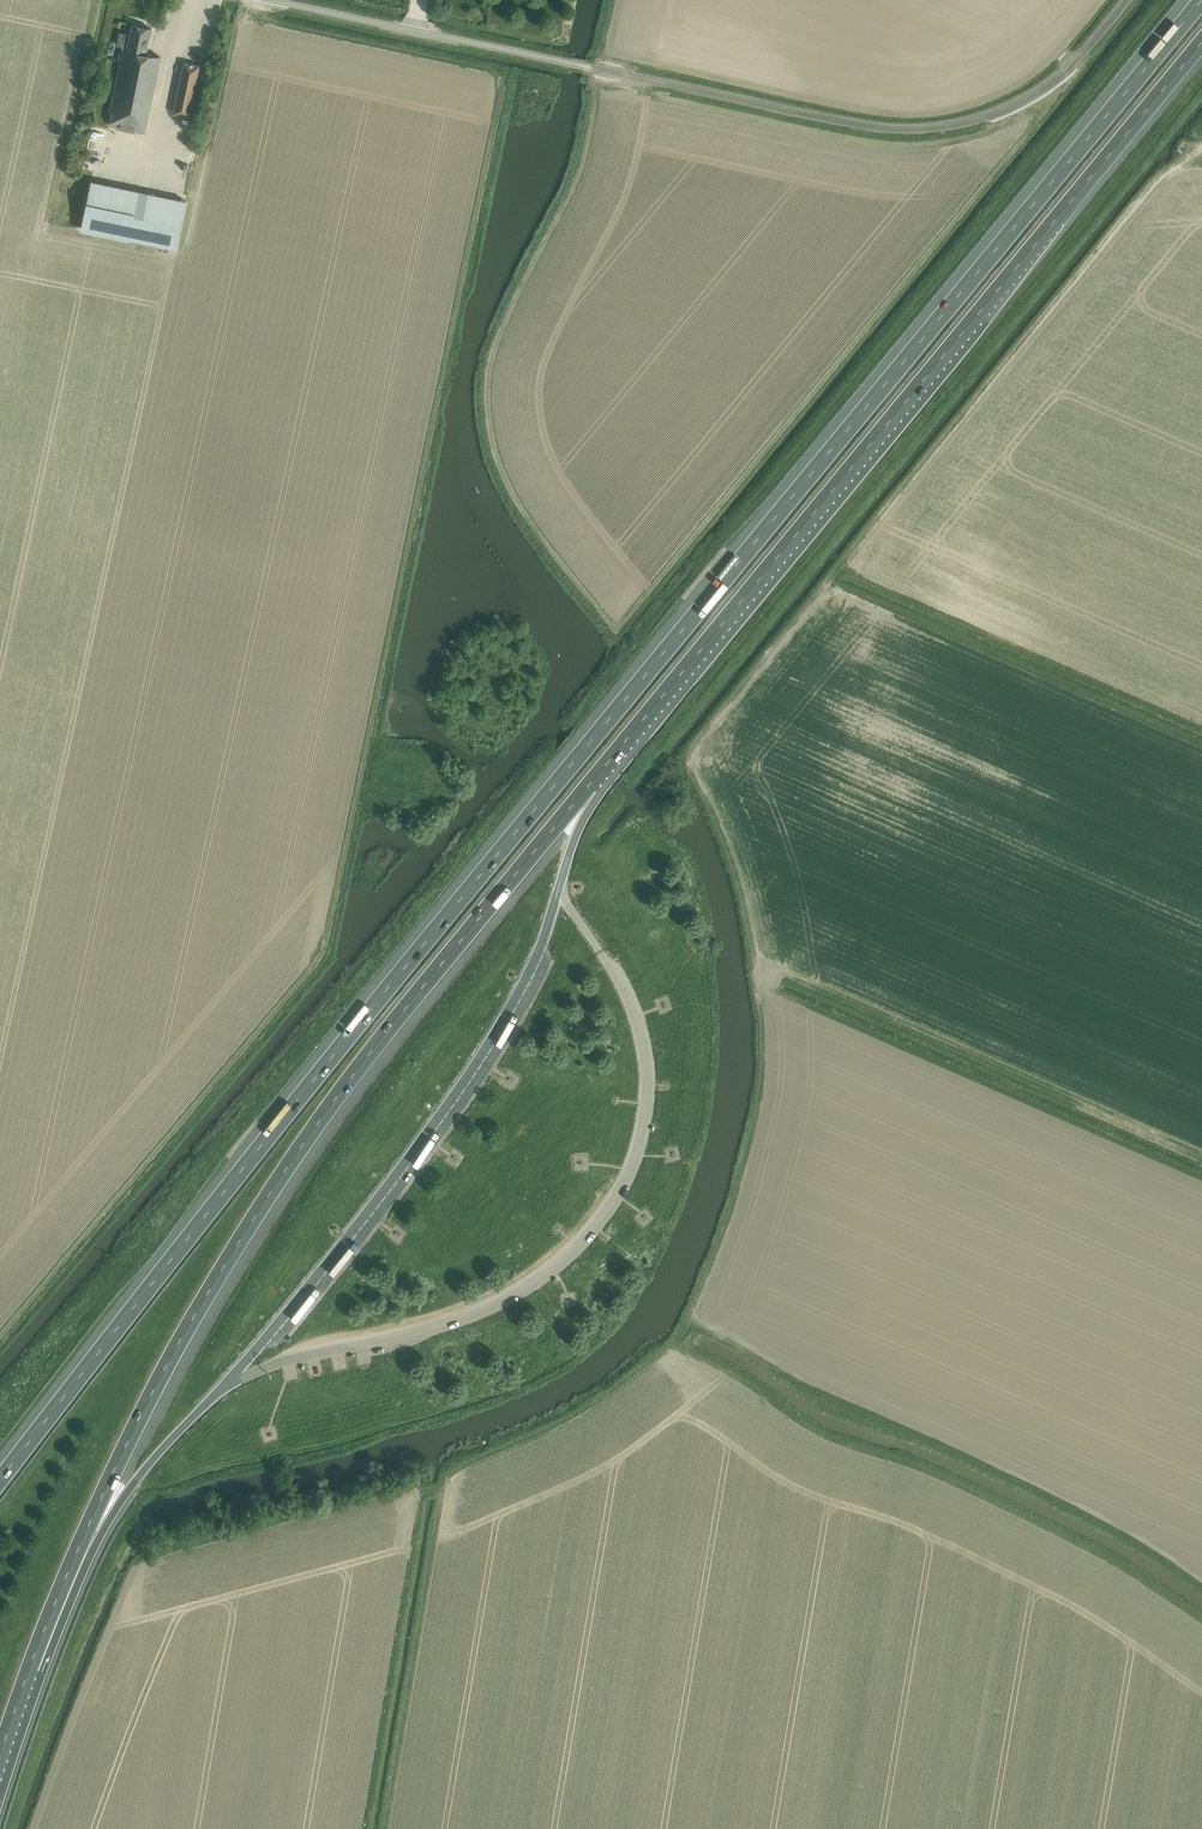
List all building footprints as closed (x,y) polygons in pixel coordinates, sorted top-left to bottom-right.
[(132,24),(130,35),(120,33),(118,44),(124,46),(110,111),(113,111),(110,125),(145,133),(161,57),(147,54),(152,29),(132,24)] [(173,113),(189,117),(200,66),(184,62),(173,113)] [(91,181),(81,229),(177,249),(187,201),(91,181)]
